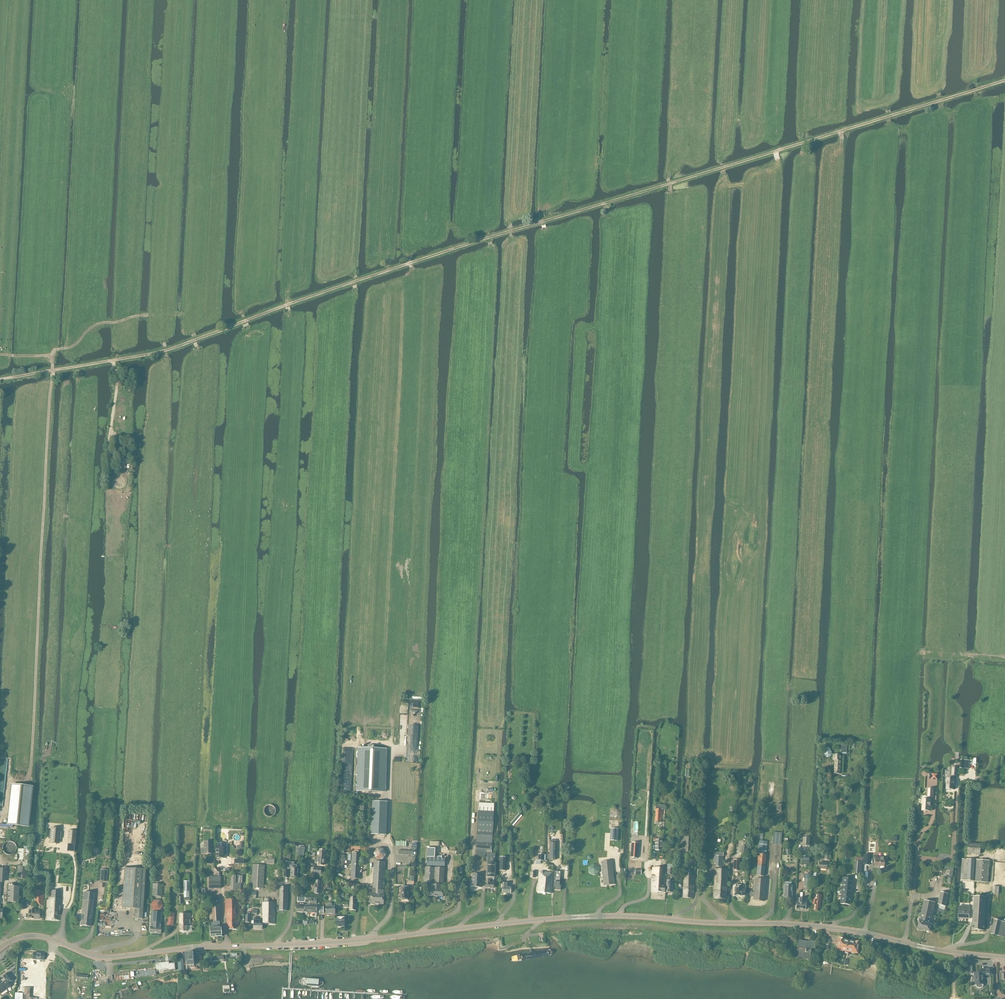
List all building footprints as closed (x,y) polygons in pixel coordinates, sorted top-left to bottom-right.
[(357,748),(355,791),(385,793),(386,749),(357,748)] [(831,754),(831,755),(832,756),(833,756),(833,760),(835,760),(834,774),(840,774),(840,760),(840,755),(833,754),(832,754),(831,754)] [(960,760),(959,768),(969,769),(969,760),(960,760)] [(957,776),(958,767),(953,767),(952,776),(947,775),(947,778),(946,778),(946,782),(947,782),(946,789),(947,789),(948,790),(950,790),(951,790),(954,790),(954,782),(955,782),(955,779),(954,779),(955,778),(954,778),(954,776),(957,776)] [(494,776),(494,775),(494,774),(494,773),(493,772),(491,771),(490,771),(489,770),(487,771),(485,772),(484,773),(484,774),(483,775),(483,776),(483,777),(483,778),(484,780),(485,781),(486,781),(487,782),(488,782),(489,782),(491,782),(492,780),(493,779),(494,779),(494,777),(494,776)] [(11,786),(7,824),(28,826),(32,788),(11,786)] [(933,797),(933,789),(928,788),(928,799),(923,799),(922,799),(922,803),(922,811),(923,811),(924,811),(926,812),(927,811),(930,811),(930,803),(931,803),(931,800),(930,800),(930,799),(930,797),(933,797)] [(371,830),(371,835),(386,835),(388,802),(372,801),(371,830)] [(476,852),(476,857),(485,857),(485,862),(487,862),(487,863),(486,877),(494,877),(495,864),(495,863),(495,859),(494,859),(494,858),(495,858),(495,853),(491,853),(491,850),(494,812),(494,810),(494,803),(479,803),(478,810),(478,811),(476,849),(476,852)] [(656,809),(655,821),(661,822),(662,810),(665,810),(666,805),(659,804),(659,809),(656,809)] [(276,811),(276,810),(276,809),(275,808),(274,807),(274,806),(273,805),(271,805),(270,805),(268,805),(267,806),(266,807),(265,808),(264,809),(264,811),(264,812),(264,813),(265,814),(266,815),(266,816),(267,816),(269,817),(270,817),(271,817),(272,817),(273,816),(274,815),(275,814),(275,813),(276,812),(276,811)] [(513,820),(513,818),(513,817),(512,816),(510,814),(509,814),(508,814),(506,814),(504,815),(503,816),(503,817),(502,818),(502,819),(502,820),(502,822),(503,823),(504,824),(505,825),(506,825),(507,825),(509,825),(510,825),(511,824),(512,823),(513,822),(513,821),(513,820)] [(49,831),(49,835),(50,835),(49,843),(58,844),(58,839),(59,839),(60,836),(61,836),(61,832),(60,832),(60,829),(51,828),(50,831),(49,831)] [(610,828),(609,840),(617,840),(618,828),(610,828)] [(684,829),(684,835),(683,837),(689,838),(689,835),(691,835),(692,829),(684,829)] [(67,837),(66,844),(76,845),(77,831),(70,831),(69,837),(67,837)] [(692,852),(693,838),(689,838),(683,837),(679,837),(678,867),(686,867),(686,858),(688,858),(688,855),(687,855),(687,852),(692,852)] [(661,851),(662,841),(658,841),(658,838),(654,838),(654,841),(655,841),(655,850),(661,851)] [(16,848),(16,847),(16,846),(15,845),(14,844),(13,843),(12,842),(11,842),(10,841),(8,842),(7,842),(6,842),(5,843),(4,844),(3,845),(3,847),(3,848),(3,849),(3,850),(4,852),(5,853),(7,854),(8,855),(9,855),(11,855),(12,854),(13,853),(14,853),(15,852),(16,851),(16,849),(16,848)] [(204,854),(213,854),(213,841),(204,841),(204,848),(202,848),(202,854),(204,853),(204,854)] [(758,854),(766,855),(767,841),(759,841),(758,854)] [(980,854),(981,844),(969,843),(968,853),(980,854)] [(399,850),(398,855),(415,855),(416,849),(415,849),(415,845),(412,844),(411,849),(414,850),(414,851),(399,850)] [(18,849),(17,860),(23,860),(22,866),(18,866),(17,879),(26,879),(27,867),(28,867),(29,850),(28,850),(28,846),(23,846),(23,849),(18,849)] [(267,858),(275,859),(275,847),(267,846),(267,858)] [(456,855),(462,855),(463,851),(464,849),(460,846),(455,849),(455,850),(456,855)] [(427,849),(427,857),(435,858),(435,857),(435,849),(435,848),(433,848),(427,848),(427,849)] [(384,860),(383,860),(386,854),(383,849),(377,849),(374,854),(377,859),(378,860),(378,862),(380,862),(384,862),(384,860)] [(352,853),(351,878),(360,879),(361,854),(352,853)] [(535,859),(535,864),(541,865),(541,861),(545,861),(546,855),(544,855),(544,854),(538,854),(538,859),(535,859)] [(757,866),(765,867),(766,855),(758,854),(758,855),(757,866)] [(854,873),(855,873),(861,874),(862,862),(862,857),(859,857),(855,856),(854,861),(855,861),(854,873)] [(884,867),(885,857),(875,856),(874,866),(884,867)] [(427,858),(426,866),(444,867),(445,859),(427,858)] [(961,880),(975,881),(976,860),(962,859),(961,880)] [(976,860),(975,881),(988,882),(989,861),(976,860)] [(601,862),(604,885),(614,884),(612,861),(601,862)] [(288,862),(287,869),(291,869),(291,872),(291,875),(291,877),(292,877),(294,877),(295,877),(298,877),(298,865),(294,865),(295,862),(288,862)] [(371,893),(370,904),(383,905),(384,894),(383,894),(385,862),(384,862),(380,862),(378,862),(374,862),(372,894),(371,893)] [(589,873),(594,875),(599,872),(599,866),(594,864),(589,867),(589,873)] [(253,865),(252,888),(263,889),(264,865),(253,865)] [(764,876),(765,867),(757,866),(756,876),(764,876)] [(443,897),(444,868),(425,867),(424,884),(430,885),(429,896),(443,897)] [(124,868),(122,908),(135,909),(134,919),(142,919),(145,870),(124,868)] [(665,876),(665,869),(653,868),(652,878),(651,885),(652,886),(651,892),(665,892),(665,886),(665,876)] [(684,869),(683,894),(683,898),(693,898),(694,888),(695,870),(684,869)] [(726,900),(727,870),(715,869),(713,899),(726,900)] [(474,871),(472,892),(481,892),(482,872),(474,871)] [(552,887),(553,873),(540,872),(539,876),(538,892),(538,893),(551,894),(552,887)] [(303,874),(302,882),(309,882),(309,878),(310,878),(310,875),(308,875),(303,874)] [(240,890),(241,876),(231,875),(230,890),(240,890)] [(507,887),(507,886),(507,883),(505,883),(505,877),(502,877),(502,883),(503,883),(502,893),(511,894),(511,887),(507,887)] [(637,890),(646,891),(647,878),(639,877),(638,877),(637,890)] [(850,905),(853,879),(842,878),(840,904),(850,905)] [(765,888),(765,880),(755,879),(754,893),(750,892),(749,897),(753,897),(753,901),(764,902),(764,891),(765,888)] [(493,888),(494,880),(486,880),(485,888),(493,888)] [(153,884),(152,896),(161,897),(162,884),(153,884)] [(361,893),(361,884),(351,884),(351,892),(361,893)] [(735,896),(741,896),(745,896),(745,890),(741,889),(741,887),(741,885),(736,885),(735,887),(735,896)] [(8,886),(7,902),(18,903),(19,887),(8,886)] [(791,899),(792,886),(784,886),(783,898),(791,899)] [(280,887),(279,911),(287,911),(287,903),(288,903),(288,887),(280,887)] [(36,891),(36,900),(36,902),(37,904),(39,904),(44,907),(44,900),(41,900),(41,891),(36,891)] [(59,920),(61,892),(50,891),(48,911),(47,919),(59,920)] [(84,892),(80,926),(91,927),(95,893),(84,892)] [(945,910),(949,894),(941,892),(938,904),(942,905),(941,909),(945,910)] [(821,895),(818,895),(816,895),(816,894),(815,900),(813,900),(812,904),(814,904),(814,910),(819,911),(821,895)] [(984,931),(986,899),(974,898),(972,931),(984,931)] [(805,910),(807,899),(797,899),(796,902),(796,908),(805,910)] [(239,919),(240,915),(239,900),(225,900),(226,903),(226,917),(227,917),(227,929),(239,929),(239,919)] [(924,901),(922,911),(933,914),(935,903),(924,901)] [(263,902),(263,911),(263,923),(274,924),(274,902),(263,902)] [(326,914),(335,914),(335,907),(331,907),(331,904),(328,904),(328,907),(326,907),(326,914)] [(210,921),(222,921),(222,905),(209,905),(210,921)] [(29,910),(29,918),(40,918),(39,910),(29,910)] [(969,919),(970,911),(967,911),(967,910),(964,910),(964,911),(959,911),(959,919),(969,919)] [(930,924),(933,914),(922,911),(921,918),(919,918),(919,921),(920,922),(918,929),(930,931),(932,925),(930,924)] [(151,912),(150,933),(160,934),(161,913),(151,912)] [(190,914),(180,914),(180,931),(188,931),(191,931),(192,930),(192,927),(191,926),(190,926),(190,914)] [(254,920),(254,922),(254,924),(254,926),(254,927),(254,929),(263,929),(263,924),(260,924),(260,920),(254,920)] [(1004,932),(1004,923),(994,920),(990,934),(1004,937),(1004,932)] [(211,937),(222,937),(221,927),(210,928),(211,937)] [(837,944),(836,950),(839,950),(840,951),(842,951),(843,951),(845,951),(847,941),(843,940),(843,939),(842,939),(840,938),(840,939),(838,938),(838,942),(837,942),(837,944)] [(815,949),(816,941),(809,940),(808,942),(799,940),(798,940),(797,950),(795,949),(794,957),(810,960),(811,949),(814,949),(815,949)] [(845,951),(845,953),(848,954),(848,952),(851,952),(852,953),(853,953),(854,953),(857,954),(859,942),(858,942),(856,941),(856,942),(855,941),(850,940),(850,941),(847,941),(845,951)] [(193,952),(185,953),(186,966),(194,965),(200,965),(200,952),(197,952),(193,953),(193,952)] [(976,984),(976,985),(977,987),(979,988),(981,988),(983,987),(983,985),(983,984),(984,984),(983,975),(987,975),(994,975),(994,968),(993,968),(983,968),(983,969),(983,970),(983,972),(975,972),(976,984)] [(156,969),(115,974),(116,981),(131,980),(131,977),(156,975),(156,969)] [(0,984),(0,993),(0,994),(10,986),(8,983),(9,983),(13,980),(8,973),(3,977),(5,979),(6,979),(7,980),(6,980),(0,984)] [(15,998),(40,998),(37,998),(30,997),(30,988),(31,988),(27,988),(23,988),(23,994),(16,993),(15,993),(15,995),(15,998)]
